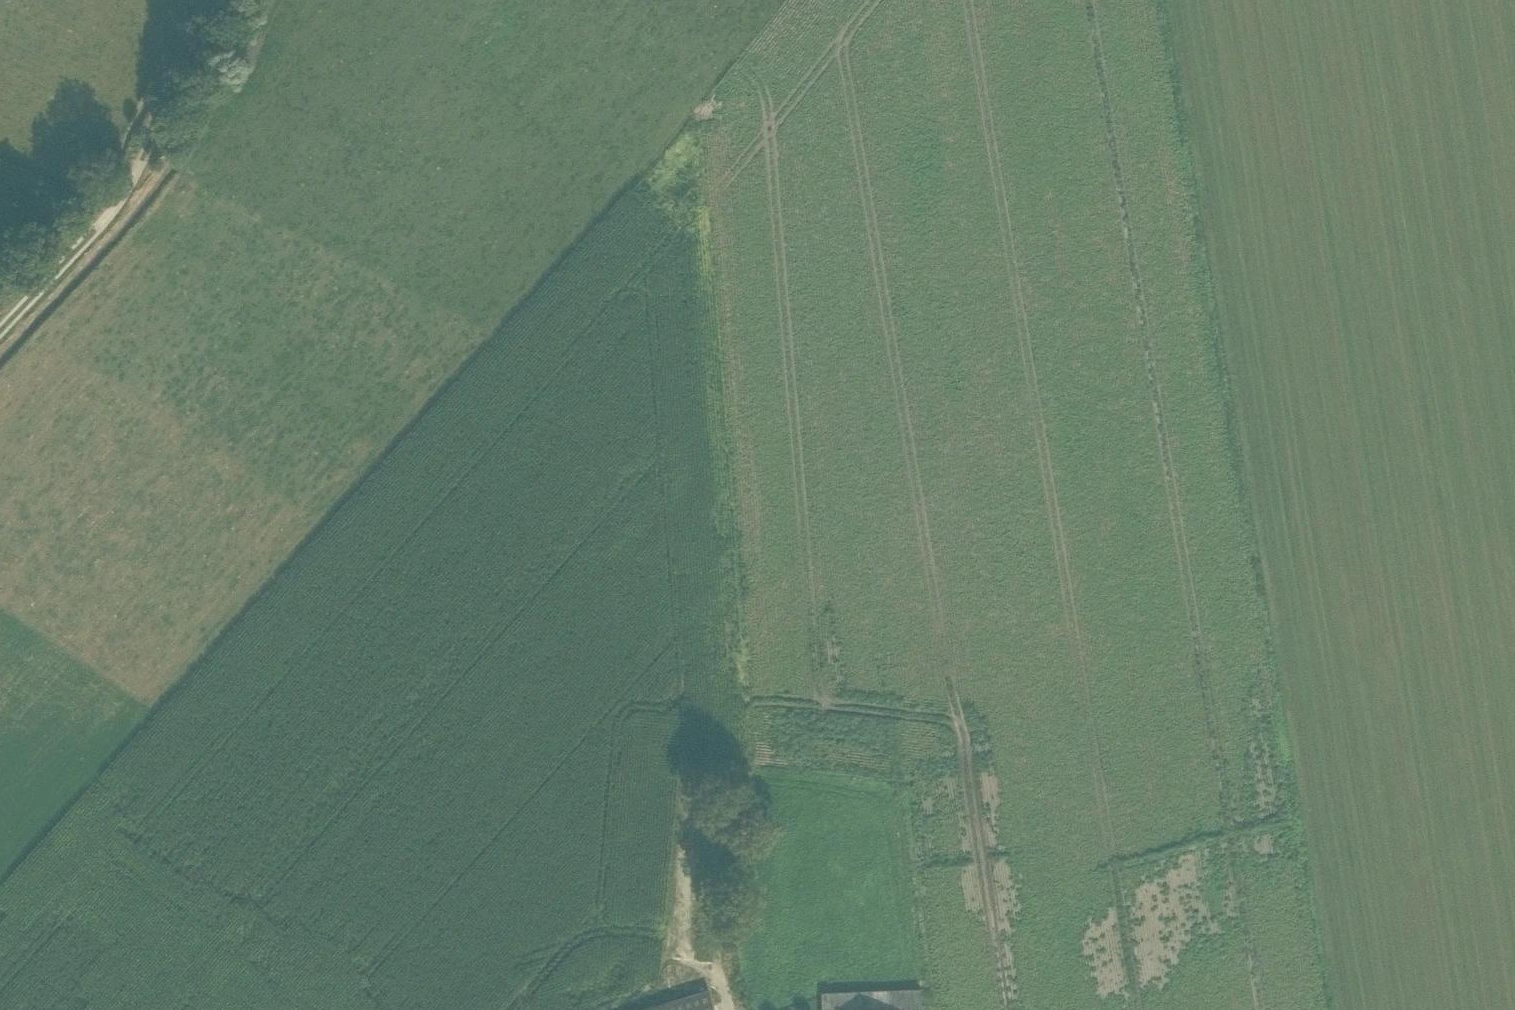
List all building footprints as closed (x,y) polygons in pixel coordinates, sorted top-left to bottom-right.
[(709,989),(638,1009),(715,1009),(709,989)] [(911,995),(823,998),(823,1009),(912,1009),(911,995)]
